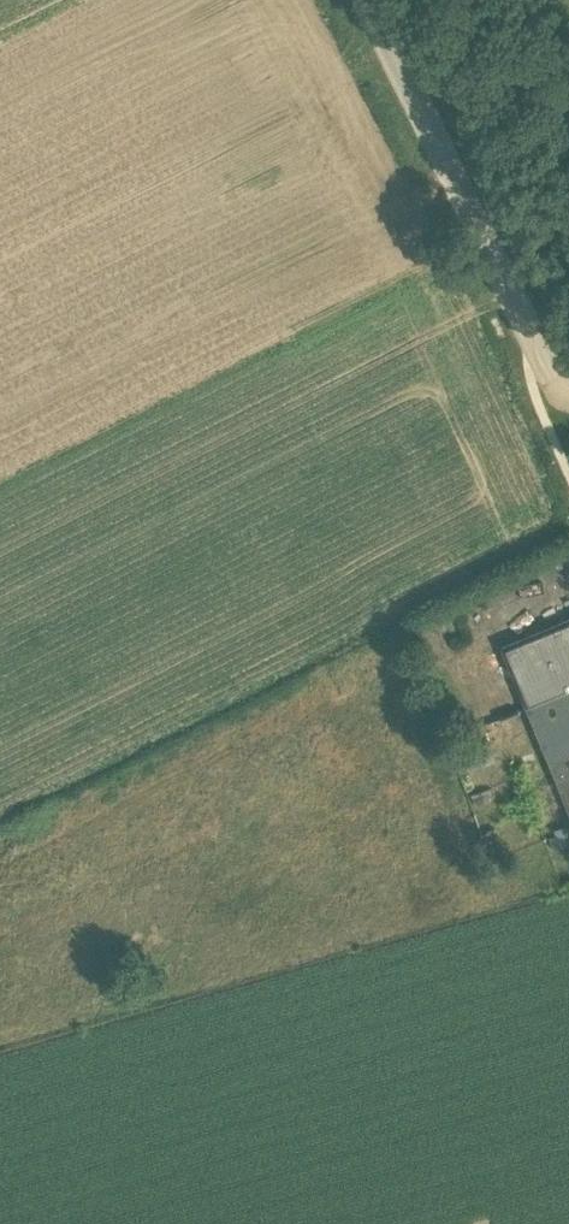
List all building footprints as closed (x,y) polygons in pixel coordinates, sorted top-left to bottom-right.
[(502,648),(527,708),(557,781),(568,810),(568,620),(502,648)]
